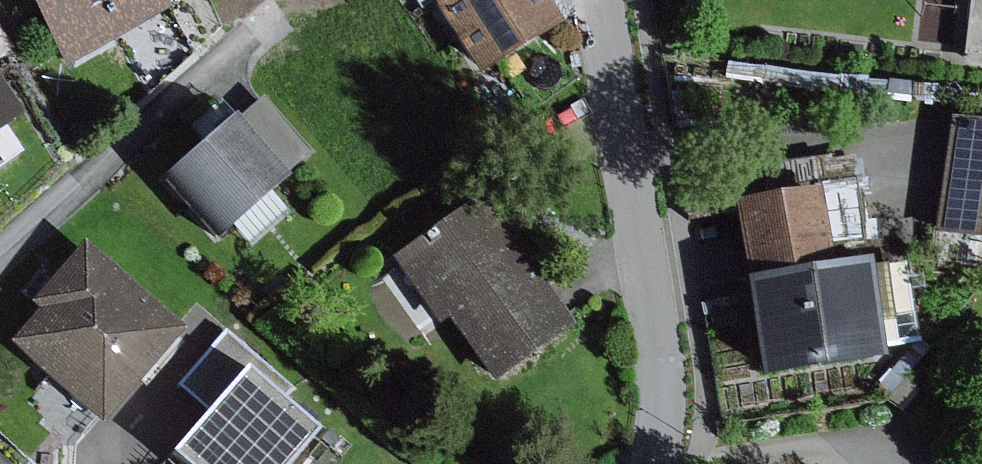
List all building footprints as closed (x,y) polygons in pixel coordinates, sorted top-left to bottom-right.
[(65,67),(173,8),(168,0),(28,0),(65,67)] [(421,11),(431,4),(478,79),(567,23),(553,0),(414,0),(421,11)] [(964,64),(981,66),(981,0),(972,0),(964,64)] [(11,49),(0,32),(0,57),(11,49)] [(23,152),(6,127),(25,114),(0,77),(0,167),(23,152)] [(204,141),(161,178),(216,241),(232,227),(273,193),(287,180),(284,175),(311,152),(263,97),(237,119),(234,116),(233,117),(204,141)] [(190,126),(204,141),(233,117),(219,101),(190,126)] [(949,117),(933,234),(981,240),(981,122),(949,117)] [(838,262),(868,260),(863,180),(833,181),(838,262)] [(818,188),(733,202),(745,281),(831,267),(818,188)] [(291,215),(273,193),(232,227),(250,248),(291,215)] [(480,195),(391,258),(438,326),(449,318),(494,381),(572,327),(480,195)] [(184,330),(83,242),(29,303),(38,311),(10,343),(102,423),(184,330)] [(831,267),(745,281),(740,281),(757,383),(885,363),(883,349),(920,343),(907,261),(869,267),(868,261),(831,267)] [(178,385),(209,412),(246,368),(283,399),(293,387),(226,329),(178,385)] [(246,368),(209,412),(174,453),(186,463),(293,463),(321,431),(283,399),(246,368)]
